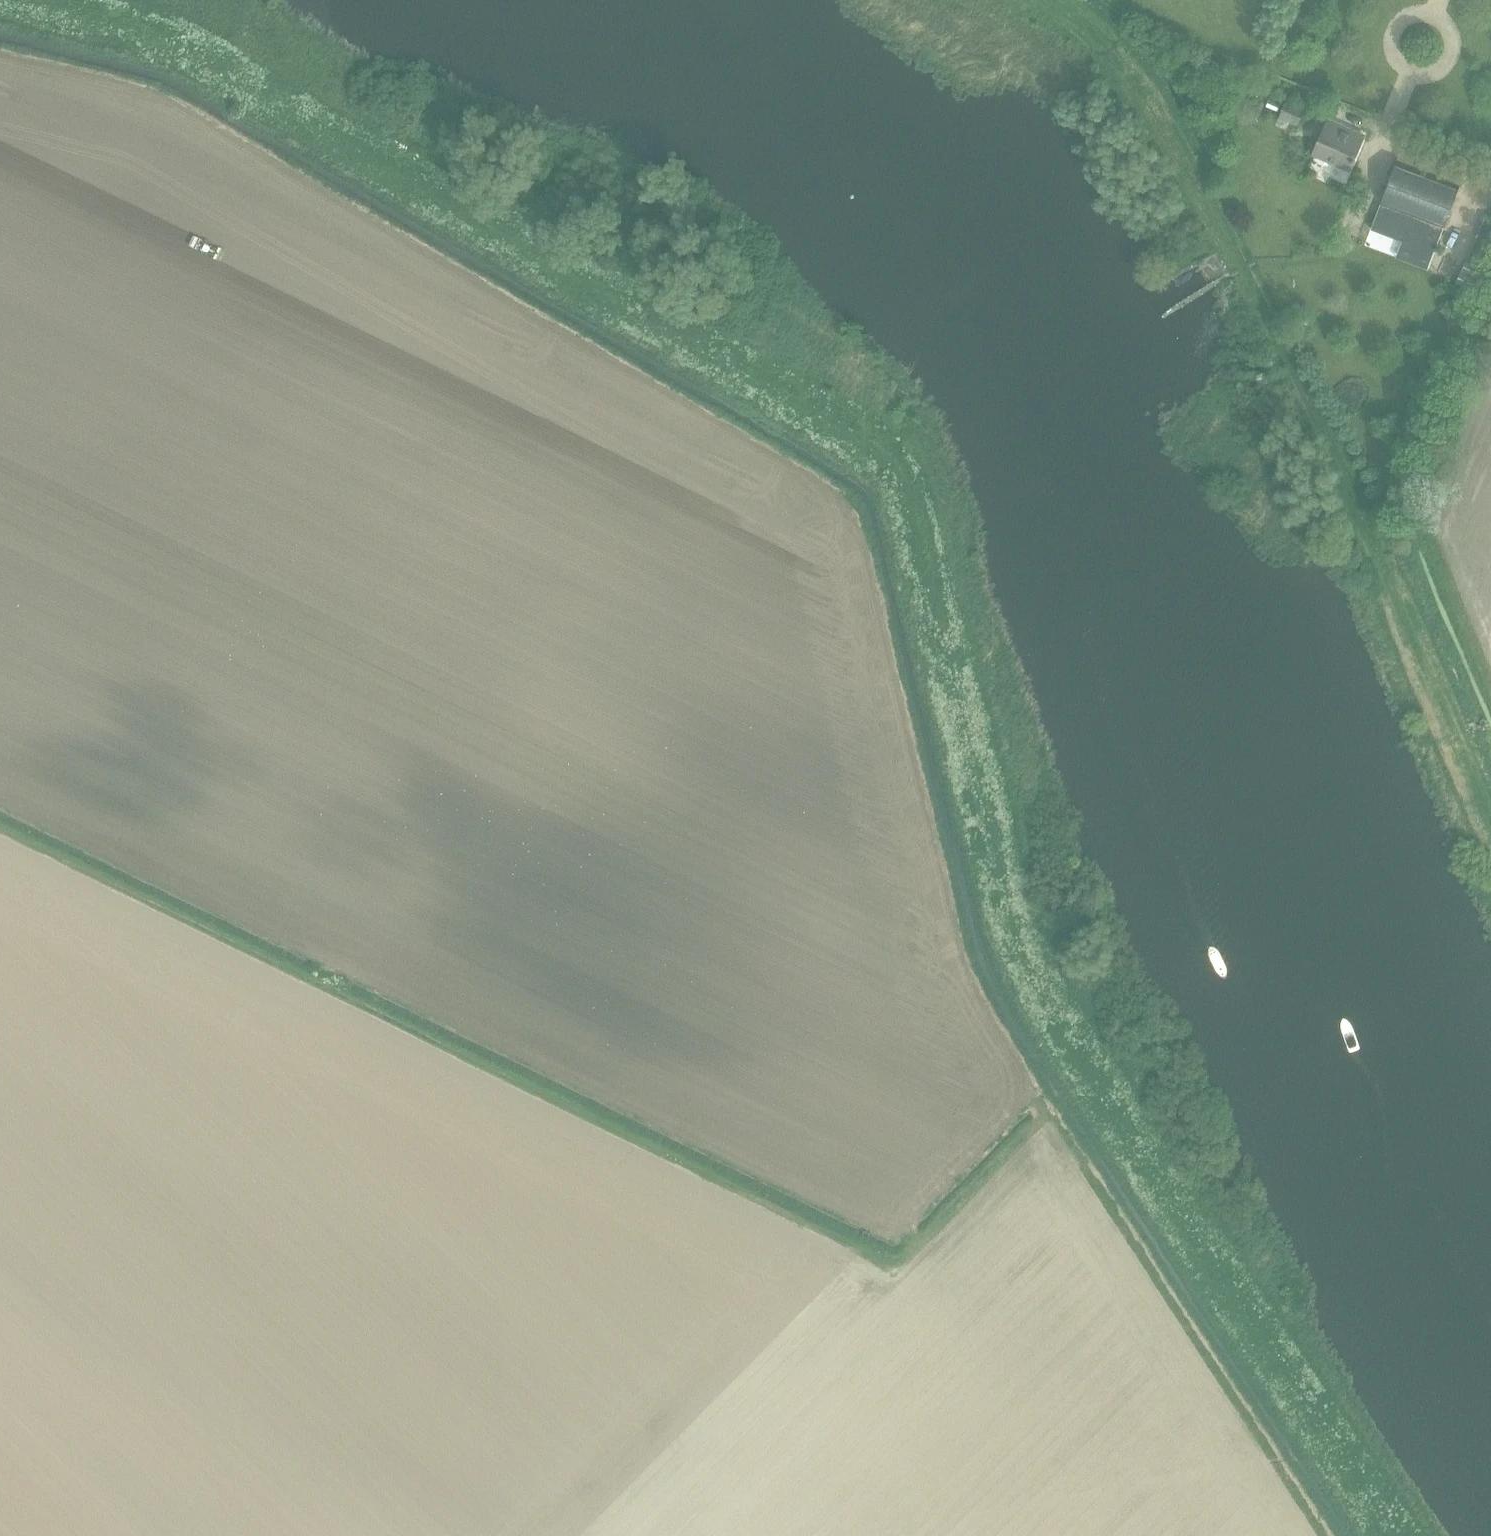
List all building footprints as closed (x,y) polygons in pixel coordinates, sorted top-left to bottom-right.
[(1279,118),(1298,126),(1304,109),(1286,102),(1279,118)] [(1309,152),(1313,154),(1349,170),(1364,135),(1324,118),(1309,152)] [(1438,243),(1444,227),(1453,205),(1466,171),(1402,147),(1387,186),(1375,218),(1438,243)] [(1490,262),(1490,216),(1485,214),(1467,259),(1489,269),(1490,262)] [(1467,261),(1462,272),(1483,281),(1488,271),(1467,261)] [(1462,272),(1456,284),(1478,294),(1483,281),(1462,272)]
